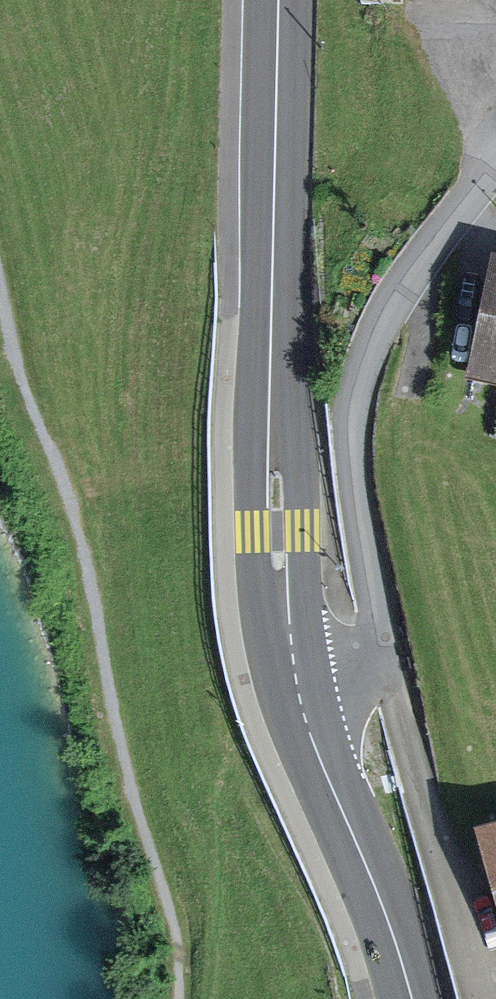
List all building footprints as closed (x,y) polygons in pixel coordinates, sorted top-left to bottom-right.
[(455,364),(495,374),(495,261),(482,258),(455,364)] [(473,828),(495,903),(495,821),(473,828)]
